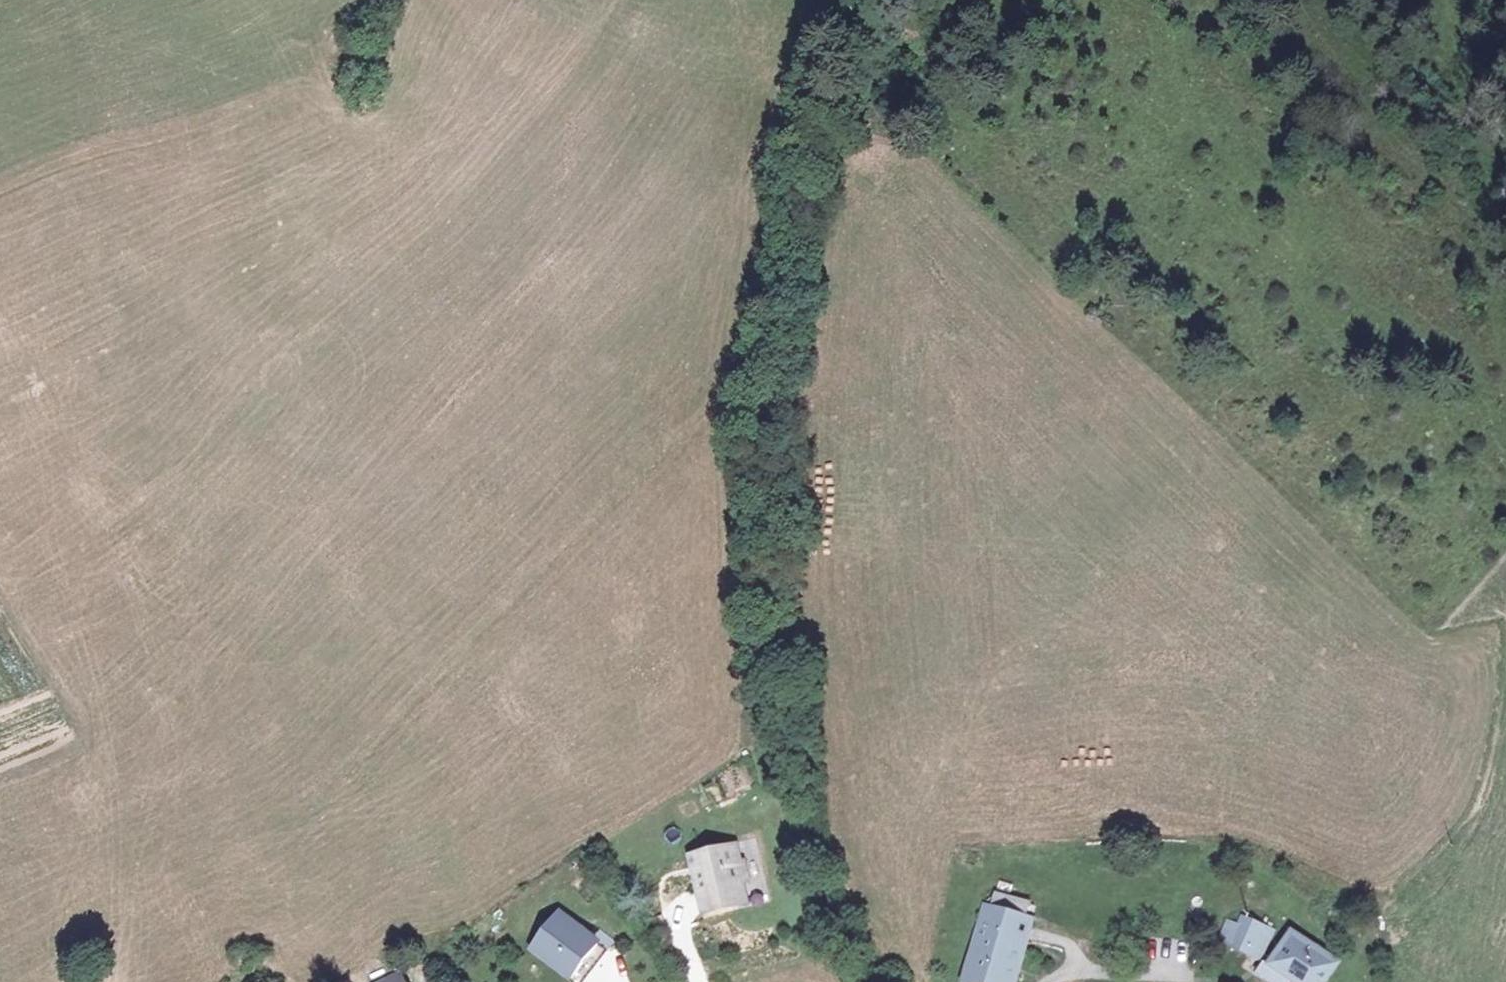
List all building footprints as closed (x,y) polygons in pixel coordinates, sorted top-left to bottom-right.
[(744,908),(742,888),(750,887),(756,886),(753,849),(701,854),(703,883),(708,883),(711,913),(744,908)] [(750,887),(742,888),(744,908),(752,907),(750,887)] [(995,894),(991,910),(1025,920),(1030,904),(995,894)] [(576,957),(584,965),(605,943),(558,902),(530,932),(566,965),(576,957)] [(1030,921),(1025,920),(991,910),(985,908),(966,981),(1015,981),(1030,921)] [(1262,958),(1274,927),(1244,919),(1240,927),(1228,922),(1222,937),(1246,945),(1244,951),(1262,958)] [(1287,932),(1270,965),(1272,966),(1271,966),(1263,962),(1256,975),(1269,981),(1293,981),(1295,979),(1301,981),(1324,981),(1336,959),(1287,932)] [(584,965),(576,957),(566,965),(563,969),(573,977),(584,965)] [(378,967),(385,979),(393,975),(386,963),(378,967)] [(393,975),(385,979),(378,967),(359,978),(362,981),(396,981),(393,975)]
